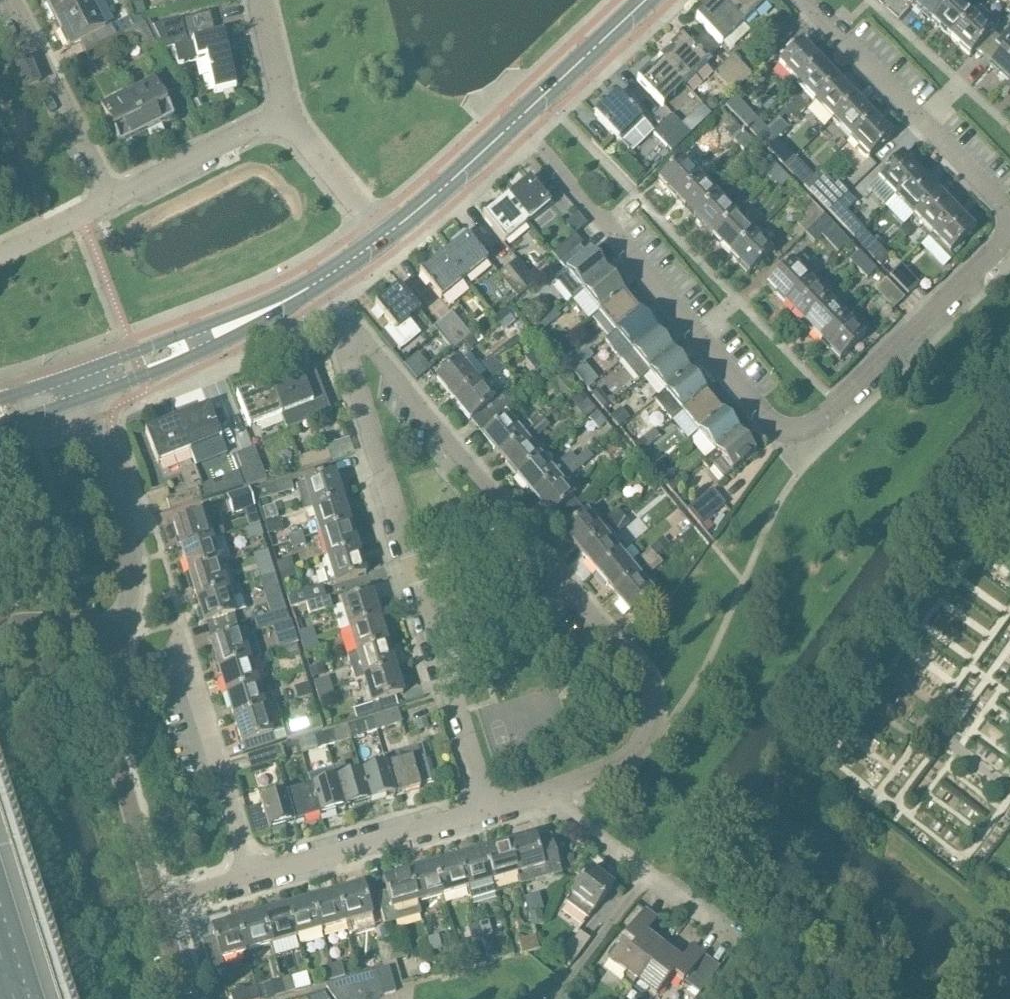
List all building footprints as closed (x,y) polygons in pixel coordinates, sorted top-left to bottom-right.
[(55,20),(92,2),(91,0),(45,0),(55,20)] [(743,25),(719,0),(710,9),(708,7),(696,19),(721,46),(743,25)] [(743,25),(766,3),(763,0),(719,0),(743,25)] [(951,0),(916,0),(912,4),(931,22),(951,0)] [(973,15),(973,14),(957,0),(951,0),(931,22),(950,39),(973,15)] [(92,2),(55,20),(69,48),(79,42),(85,53),(116,37),(111,26),(108,28),(105,29),(105,28),(92,2)] [(133,4),(136,16),(145,14),(143,2),(133,4)] [(973,14),(973,15),(950,39),(970,57),(981,45),(992,32),(998,25),(979,8),(973,14)] [(174,49),(178,64),(197,60),(206,58),(210,76),(214,94),(236,89),(223,33),(215,35),(210,13),(153,27),(162,47),(164,51),(174,49)] [(133,15),(111,26),(116,37),(117,37),(144,23),(141,18),(140,18),(136,18),(133,15)] [(146,54),(157,49),(144,23),(117,37),(123,48),(138,40),(146,54)] [(763,45),(772,55),(791,36),(782,26),(763,45)] [(1009,82),(1009,27),(995,44),(1002,50),(988,66),(1008,84),(1009,82)] [(116,37),(85,53),(90,64),(123,48),(117,37),(116,37)] [(660,62),(684,86),(707,65),(681,38),(669,50),(671,52),(660,62)] [(796,84),(820,61),(802,41),(778,65),(796,84)] [(723,65),(742,85),(751,75),(733,56),(723,65)] [(14,67),(14,68),(23,89),(39,82),(30,60),(14,67)] [(820,61),(796,84),(814,103),(838,80),(820,61)] [(684,86),(660,62),(651,71),(649,69),(637,81),(662,107),(684,86)] [(742,85),(723,65),(714,74),(732,93),(742,85)] [(832,122),(856,98),(838,80),(814,103),(832,122)] [(127,95),(146,134),(173,120),(154,81),(127,95)] [(617,94),(594,116),(629,152),(651,130),(617,94)] [(146,134),(127,95),(100,108),(119,147),(146,134)] [(725,106),(739,120),(749,130),(758,121),(749,111),(735,96),(725,106)] [(851,141),(875,117),(856,98),(832,122),(851,141)] [(705,103),(706,108),(709,111),(714,111),(718,107),(717,102),(713,99),(709,99),(705,103)] [(711,114),(702,105),(696,111),(705,120),(711,114)] [(662,124),(681,144),(691,134),(672,115),(662,124)] [(893,136),(875,117),(851,141),(858,149),(858,152),(864,158),(868,158),(869,159),(893,136)] [(758,121),(749,130),(757,139),(767,130),(758,121)] [(681,144),(662,124),(653,133),(671,153),(681,144)] [(736,124),(726,134),(735,143),(745,134),(736,124)] [(745,134),(735,143),(744,152),(754,143),(745,134)] [(784,168),(794,158),(785,149),(776,159),(784,168)] [(895,199),(921,174),(902,154),(877,179),(895,199)] [(676,201),(700,177),(681,158),(657,181),(676,201)] [(794,158),(784,168),(793,177),(803,167),(794,158)] [(771,180),(781,171),(772,161),(762,171),(771,180)] [(780,189),(790,180),(781,171),(771,180),(780,189)] [(913,217),(939,192),(921,174),(895,199),(913,217)] [(694,219),(718,196),(700,177),(676,201),(694,219)] [(803,187),(811,194),(828,212),(847,194),(838,185),(836,187),(829,194),(820,185),(813,178),(803,187)] [(506,199),(527,225),(550,206),(529,180),(506,199)] [(931,236),(957,211),(939,192),(913,217),(931,236)] [(856,203),(847,194),(828,212),(845,230),(855,221),(846,212),(856,203)] [(718,196),(694,219),(712,238),(736,215),(718,196)] [(806,216),(796,226),(805,235),(824,216),(807,198),(797,208),(806,216)] [(527,225),(506,199),(483,218),(504,244),(527,225)] [(957,211),(931,236),(949,255),(975,230),(957,211)] [(730,257),(755,234),(736,215),(712,238),(730,257)] [(824,216),(805,235),(814,244),(823,234),(831,243),(841,234),(824,216)] [(897,234),(896,234),(903,241),(913,232),(907,225),(897,234)] [(755,234),(730,257),(748,276),(772,252),(755,234)] [(552,254),(559,263),(579,247),(582,244),(575,235),(552,254)] [(443,255),(464,281),(487,262),(466,236),(443,255)] [(874,240),(864,250),(871,258),(881,248),(884,246),(876,238),(874,240)] [(579,247),(559,263),(565,271),(585,255),(579,247)] [(881,248),(871,258),(880,266),(889,257),(881,248)] [(583,293),(606,273),(589,252),(585,255),(565,271),(555,280),(571,300),(582,292),(583,293)] [(859,252),(849,261),(858,271),(868,261),(859,252)] [(464,281),(443,255),(420,274),(441,300),(464,281)] [(507,267),(526,290),(535,283),(516,260),(507,267)] [(785,305),(811,280),(792,261),(766,286),(785,305)] [(868,261),(858,271),(867,279),(876,270),(868,261)] [(900,265),(889,276),(908,295),(919,284),(900,265)] [(526,290),(507,267),(498,275),(516,298),(526,290)] [(599,313),(623,293),(606,273),(583,293),(599,313)] [(803,324),(829,299),(811,280),(785,305),(803,324)] [(893,309),(904,299),(885,280),(874,290),(881,297),(881,298),(887,303),(887,304),(893,309)] [(384,332),(379,336),(392,352),(397,348),(400,351),(415,339),(411,334),(416,330),(409,321),(420,313),(399,287),(375,306),(391,326),(384,332)] [(616,333),(620,329),(639,314),(623,293),(599,313),(616,333)] [(821,343),(835,329),(847,318),(829,299),(803,324),(821,343)] [(488,311),(493,317),(504,310),(498,303),(488,311)] [(544,317),(549,325),(560,316),(554,309),(544,317)] [(507,311),(497,319),(505,329),(515,321),(507,311)] [(452,312),(443,320),(462,343),(471,336),(452,312)] [(847,317),(847,318),(835,329),(821,343),(839,361),(865,336),(855,326),(860,320),(852,312),(847,317)] [(655,333),(639,314),(620,329),(616,333),(605,342),(621,361),(655,333)] [(549,325),(544,317),(534,326),(540,333),(549,325)] [(452,351),(462,344),(462,343),(443,320),(433,328),(452,351)] [(527,329),(518,337),(523,343),(532,335),(527,329)] [(559,338),(553,330),(545,336),(551,344),(559,338)] [(648,373),(672,354),(655,333),(621,361),(638,381),(648,373)] [(462,343),(462,344),(468,351),(477,344),(471,336),(462,343)] [(496,364),(502,359),(522,344),(516,337),(491,357),(473,371),(473,370),(471,372),(460,360),(436,380),(452,400),(496,364)] [(577,358),(583,365),(593,356),(588,349),(577,358)] [(665,393),(689,374),(672,354),(648,373),(664,392),(665,393)] [(567,366),(573,373),(583,365),(577,358),(567,366)] [(478,414),(484,421),(508,401),(502,393),(498,396),(493,400),(483,387),(502,371),(496,364),(452,400),(453,400),(469,420),(474,417),(478,414)] [(267,383),(280,416),(286,431),(330,413),(314,371),(302,376),(300,370),(267,383)] [(671,421),(682,413),(705,394),(689,374),(665,393),(664,392),(654,400),(671,421)] [(553,386),(564,399),(575,390),(564,376),(553,386)] [(280,416),(267,383),(236,395),(249,428),(280,416)] [(571,399),(578,408),(587,400),(580,391),(571,399)] [(592,396),(603,409),(609,404),(598,391),(592,396)] [(698,434),(722,414),(705,394),(682,413),(698,434)] [(500,457),(544,421),(537,413),(526,422),(515,409),(508,401),(484,421),(491,429),(483,436),(500,457)] [(176,419),(189,452),(221,439),(208,406),(176,419)] [(620,410),(611,417),(619,427),(628,419),(620,410)] [(597,412),(588,419),(598,431),(607,423),(597,412)] [(698,434),(714,452),(715,453),(738,434),(722,414),(698,434)] [(189,452),(176,419),(145,431),(157,464),(189,452)] [(516,477),(541,457),(530,444),(549,428),(544,421),(500,457),(516,477)] [(644,438),(649,445),(660,437),(654,430),(644,438)] [(715,453),(714,452),(701,462),(708,471),(712,467),(722,480),(731,473),(755,454),(738,434),(715,453)] [(633,446),(639,454),(649,445),(644,438),(633,446)] [(242,453),(254,484),(266,480),(254,448),(242,453)] [(297,458),(301,470),(330,461),(327,449),(297,458)] [(564,519),(580,505),(573,497),(574,497),(563,484),(565,482),(593,459),(586,451),(576,460),(577,461),(533,497),(549,517),(557,510),(564,519)] [(231,457),(243,488),(254,484),(242,453),(231,457)] [(541,457),(516,477),(533,497),(577,461),(576,460),(570,453),(553,467),(552,467),(550,468),(541,457)] [(310,510),(311,511),(343,501),(335,474),(318,480),(315,470),(289,477),(290,479),(254,490),(257,501),(293,490),(293,488),(303,485),(308,501),(300,504),(303,512),(310,510)] [(666,487),(672,494),(683,485),(677,478),(666,487)] [(215,482),(203,486),(207,499),(219,495),(215,482)] [(201,500),(198,489),(165,499),(169,510),(201,500)] [(712,489),(687,510),(700,525),(724,505),(712,489)] [(249,490),(227,497),(233,516),(244,512),(254,508),(249,490)] [(318,536),(351,526),(343,501),(311,511),(318,536)] [(589,508),(586,507),(583,510),(580,506),(564,519),(571,526),(564,532),(563,533),(580,553),(592,543),(603,534),(608,529),(591,509),(589,508)] [(611,526),(623,517),(617,510),(606,519),(611,526)] [(173,524),(182,550),(212,541),(211,540),(223,536),(215,511),(204,514),(173,524)] [(623,517),(611,526),(617,533),(629,524),(623,517)] [(264,523),(267,535),(282,530),(279,518),(264,523)] [(248,541),(263,536),(260,526),(245,531),(248,541)] [(351,526),(318,536),(326,561),(358,551),(351,526)] [(592,543),(580,553),(597,574),(619,554),(610,542),(615,538),(608,529),(603,534),(592,543)] [(223,536),(211,540),(212,541),(182,550),(189,575),(220,566),(219,564),(230,560),(223,536)] [(650,549),(657,557),(669,546),(663,539),(650,549)] [(597,574),(613,594),(625,584),(636,574),(645,567),(656,557),(650,550),(639,559),(630,567),(619,554),(597,574)] [(328,569),(322,571),(327,586),(333,584),(333,585),(366,575),(358,551),(326,561),(328,569)] [(656,557),(645,567),(650,573),(661,564),(656,557)] [(279,575),(295,570),(291,558),(276,563),(279,575)] [(260,579),(261,580),(275,576),(272,565),(257,570),(260,579)] [(220,566),(189,575),(197,600),(227,590),(220,566)] [(295,570),(279,575),(282,585),(298,580),(295,570)] [(625,584),(613,594),(629,613),(652,594),(636,574),(625,584)] [(275,576),(261,580),(264,590),(265,590),(272,614),(286,610),(275,576)] [(290,609),(305,604),(326,598),(322,585),(287,596),(290,609)] [(227,590),(197,600),(204,624),(235,615),(230,599),(241,596),(238,586),(227,590)] [(348,630),(380,620),(372,594),(340,604),(348,630)] [(326,598),(305,604),(309,615),(333,608),(329,597),(326,598)] [(272,614),(250,621),(254,633),(272,627),(280,649),(281,649),(297,644),(289,622),(286,610),(272,614)] [(355,655),(387,645),(380,620),(348,630),(355,655)] [(298,633),(301,644),(316,639),(313,628),(298,633)] [(218,670),(248,660),(241,635),(210,644),(218,670)] [(301,644),(304,655),(319,650),(316,640),(316,639),(301,644)] [(297,646),(297,644),(281,649),(282,650),(285,661),(300,656),(297,646)] [(355,655),(348,657),(355,681),(362,679),(363,680),(395,671),(387,645),(355,655)] [(226,695),(256,685),(248,660),(218,670),(226,695)] [(309,669),(312,679),(325,674),(322,664),(309,669)] [(373,714),(398,706),(395,697),(402,695),(395,671),(363,680),(370,705),(373,714)] [(317,695),(332,690),(328,677),(313,682),(317,695)] [(294,688),(297,700),(312,695),(309,684),(294,688)] [(256,685),(226,695),(234,720),(264,711),(264,709),(256,685)] [(332,690),(317,695),(320,704),(335,700),(332,690)] [(241,744),(271,735),(271,734),(283,730),(275,706),(264,709),(264,711),(234,720),(241,744)] [(372,718),(376,731),(402,724),(398,711),(372,718)] [(283,728),(286,740),(322,729),(319,717),(283,728)] [(365,735),(376,731),(372,718),(362,722),(365,735)] [(426,720),(416,723),(419,732),(429,729),(426,720)] [(331,731),(323,734),(326,746),(335,744),(331,731)] [(326,746),(323,734),(314,736),(318,749),(326,746)] [(285,760),(281,746),(273,749),(277,762),(285,760)] [(424,757),(420,758),(417,747),(383,757),(386,767),(386,766),(394,796),(420,788),(419,785),(431,781),(424,757)] [(245,757),(249,771),(277,762),(273,749),(245,757)] [(333,769),(344,810),(368,803),(360,774),(347,777),(344,766),(333,769)] [(360,774),(368,803),(394,796),(386,766),(386,767),(360,774)] [(344,810),(333,769),(322,772),(325,783),(311,788),(319,817),(344,810)] [(269,831),(294,824),(286,795),(283,786),(274,789),(276,797),(260,802),(261,805),(264,817),(268,830),(269,831)] [(319,817),(311,788),(287,794),(286,795),(294,824),(319,817)] [(509,844),(518,875),(521,886),(561,875),(551,838),(536,842),(534,837),(509,844)] [(518,875),(509,844),(484,851),(492,882),(518,875)] [(496,894),(492,882),(484,851),(459,858),(468,889),(471,901),(496,894)] [(468,889),(459,858),(434,865),(443,896),(468,889)] [(443,896),(434,865),(409,872),(418,904),(443,896)] [(590,870),(566,903),(587,920),(592,913),(592,914),(613,887),(590,870)] [(421,915),(418,904),(409,872),(383,880),(387,893),(377,896),(385,925),(421,915)] [(338,893),(346,924),(371,917),(363,886),(338,893)] [(346,924),(338,893),(312,900),(321,931),(346,924)] [(524,898),(529,914),(539,912),(543,911),(538,894),(524,898)] [(321,931),(312,900),(288,907),(296,938),(321,931)] [(296,938),(288,907),(262,914),(271,945),(296,938)] [(631,988),(663,947),(646,934),(656,920),(645,911),(624,939),(623,938),(618,944),(619,945),(607,960),(625,974),(622,977),(623,983),(631,988)] [(542,924),(539,912),(529,914),(532,928),(543,925),(542,924)] [(271,945),(262,914),(237,921),(246,952),(271,945)] [(214,938),(201,942),(210,974),(224,971),(221,959),(246,952),(237,921),(211,928),(214,938)] [(478,925),(481,938),(491,935),(487,923),(478,925)] [(481,938),(478,925),(468,928),(471,940),(481,938)] [(562,956),(573,963),(590,940),(579,932),(562,956)] [(453,934),(442,937),(445,948),(456,945),(453,934)] [(388,938),(395,962),(407,959),(401,935),(388,938)] [(431,952),(441,949),(437,937),(427,939),(431,952)] [(534,937),(518,942),(522,955),(538,950),(534,937)] [(395,962),(388,938),(376,941),(383,965),(395,962)] [(486,955),(495,953),(491,938),(482,941),(486,955)] [(663,947),(631,988),(641,996),(646,995),(649,991),(656,997),(673,974),(683,982),(703,956),(692,947),(682,961),(663,947)] [(330,966),(334,980),(345,977),(341,963),(330,966)] [(334,980),(330,966),(320,968),(324,983),(334,980)] [(393,988),(388,968),(378,971),(375,972),(382,996),(394,993),(395,993),(395,992),(393,988)] [(375,972),(324,986),(333,998),(378,998),(382,996),(375,972)] [(281,980),(285,994),(295,991),(292,977),(281,980)] [(285,994),(281,980),(274,983),(278,996),(285,994)] [(231,998),(259,998),(256,987),(230,995),(231,998)]
